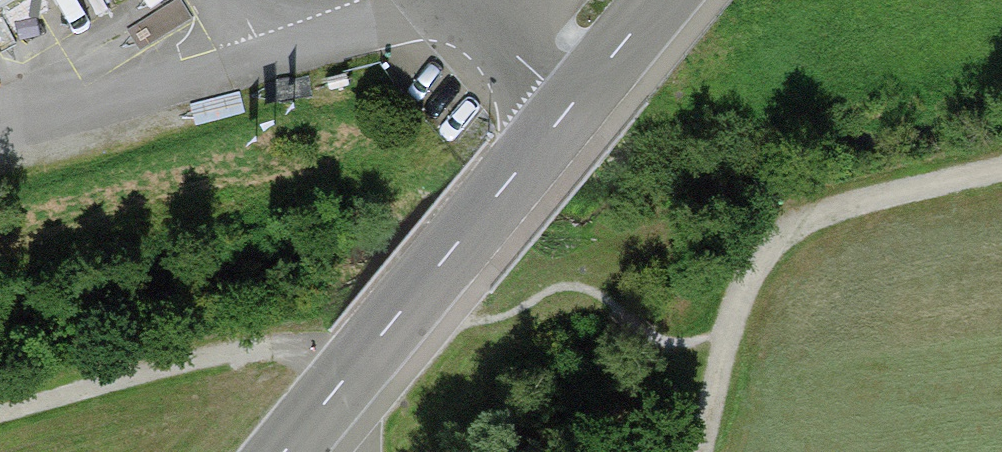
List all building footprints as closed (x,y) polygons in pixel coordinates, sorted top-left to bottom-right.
[(14,0),(0,0),(0,8),(14,0)]
